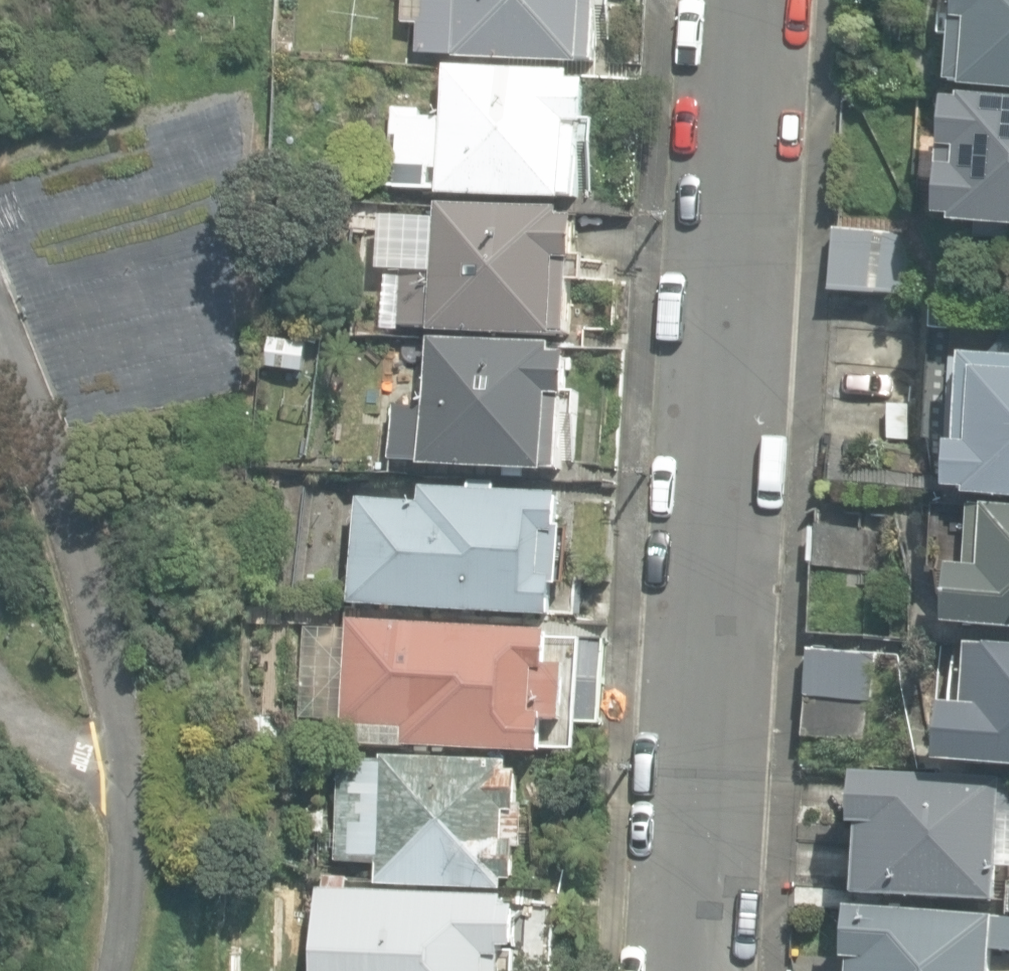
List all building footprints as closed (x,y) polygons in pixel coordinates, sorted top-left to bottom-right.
[(608,0),(408,0),(407,23),(423,24),(422,51),(604,63),(608,0)] [(949,80),(965,81),(965,88),(1008,91),(1008,0),(954,0),(949,80)] [(373,187),(568,199),(569,193),(582,194),(589,84),(576,83),(577,74),(453,66),(449,119),(428,118),(429,109),(397,107),(394,156),(375,154),(373,187)] [(1008,226),(1008,97),(966,94),(966,99),(950,98),(942,216),(959,217),(959,223),(1008,226)] [(407,268),(404,324),(576,334),(583,220),(567,218),(567,210),(441,203),(437,269),(407,268)] [(832,292),(900,295),(903,232),(835,229),(832,292)] [(269,327),(263,368),(302,373),(308,333),(269,327)] [(398,406),(394,458),(566,469),(574,349),(433,340),(429,408),(398,406)] [(1008,497),(1008,371),(978,369),(974,444),(955,443),(952,488),(973,489),(972,495),(1008,497)] [(355,603),(558,617),(560,585),(564,585),(567,528),(562,527),(564,496),(500,491),(500,483),(474,482),(473,490),(425,486),(424,503),(362,499),(355,603)] [(1008,628),(1008,507),(974,506),(971,567),(954,566),(950,624),(1008,628)] [(815,563),(884,567),(886,529),(818,524),(815,563)] [(606,639),(553,636),(554,630),(352,620),(346,724),(408,728),(407,746),(547,753),(549,722),(602,724),(606,639)] [(1008,766),(1008,644),(969,642),(966,703),(946,702),(942,762),(1008,766)] [(807,696),(869,700),(871,655),(810,651),(807,696)] [(805,736),(866,740),(869,700),(807,696),(805,736)] [(248,716),(249,737),(281,736),(280,715),(248,716)] [(381,883),(507,889),(508,879),(520,879),(521,847),(527,847),(530,805),(523,804),(524,773),(513,772),(513,761),(385,755),(385,761),(344,759),(339,860),(382,862),(381,883)] [(997,899),(998,883),(1003,883),(1004,862),(1008,862),(1008,779),(859,772),(857,823),(864,823),(861,893),(997,899)] [(504,947),(518,947),(519,906),(507,905),(507,895),(319,887),(316,970),(503,970),(504,947)] [(992,943),(1008,944),(1008,912),(851,901),(848,953),(854,953),(852,970),(990,970),(992,943)]
